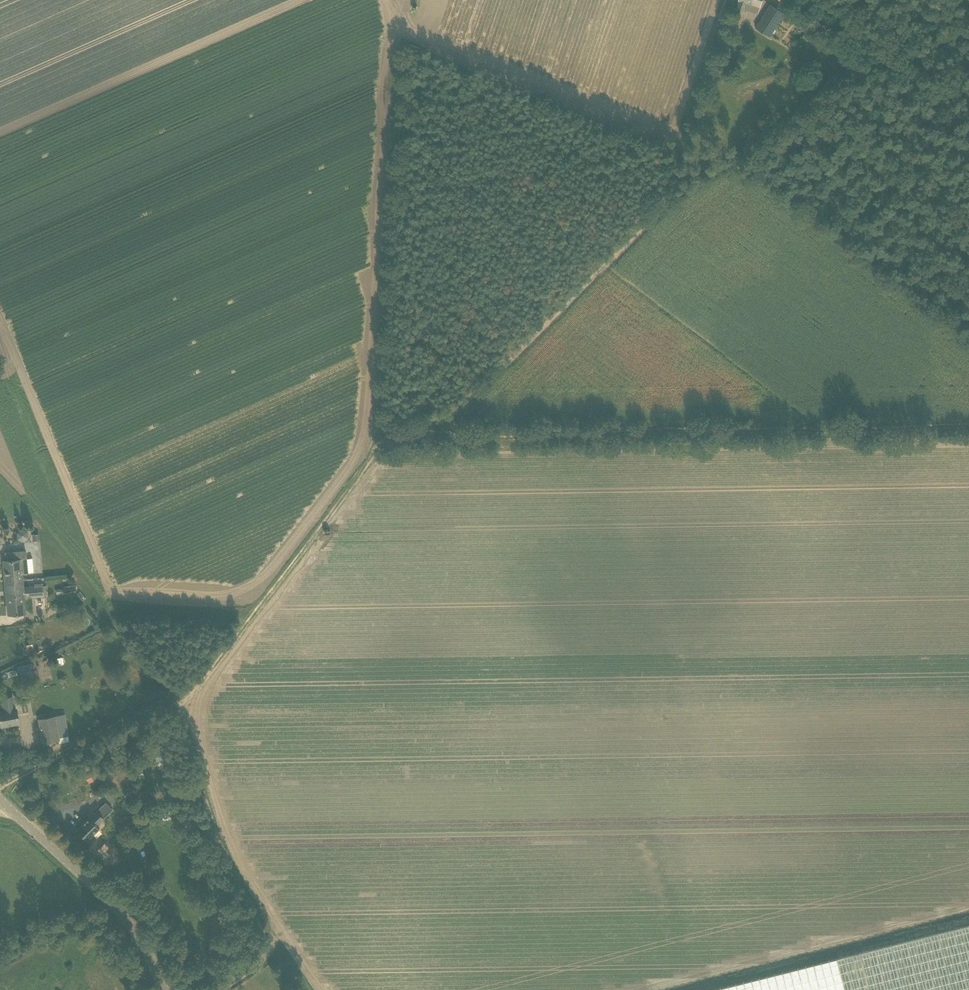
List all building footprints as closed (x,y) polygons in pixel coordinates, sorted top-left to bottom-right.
[(736,11),(744,13),(747,2),(760,6),(762,0),(740,0),(736,11)] [(770,36),(785,12),(771,4),(756,28),(770,36)] [(18,538),(23,541),(28,538),(28,532),(22,529),(17,532),(18,538)] [(3,560),(8,614),(25,612),(24,597),(43,596),(42,586),(23,587),(22,573),(28,572),(26,550),(5,552),(5,560),(3,560)] [(24,671),(26,680),(33,678),(32,670),(24,671)] [(17,723),(19,723),(16,708),(14,708),(12,696),(2,698),(4,710),(2,710),(3,717),(0,717),(0,720),(1,726),(17,723)] [(55,716),(39,719),(43,743),(59,740),(55,716)] [(165,767),(171,765),(168,754),(162,755),(162,754),(156,756),(159,767),(165,766),(165,767)] [(106,802),(103,805),(97,811),(96,810),(89,817),(76,829),(87,840),(99,828),(96,825),(113,810),(106,802)] [(105,842),(97,850),(110,863),(119,854),(112,846),(110,848),(105,842)] [(710,989),(968,989),(968,925),(710,989)]
